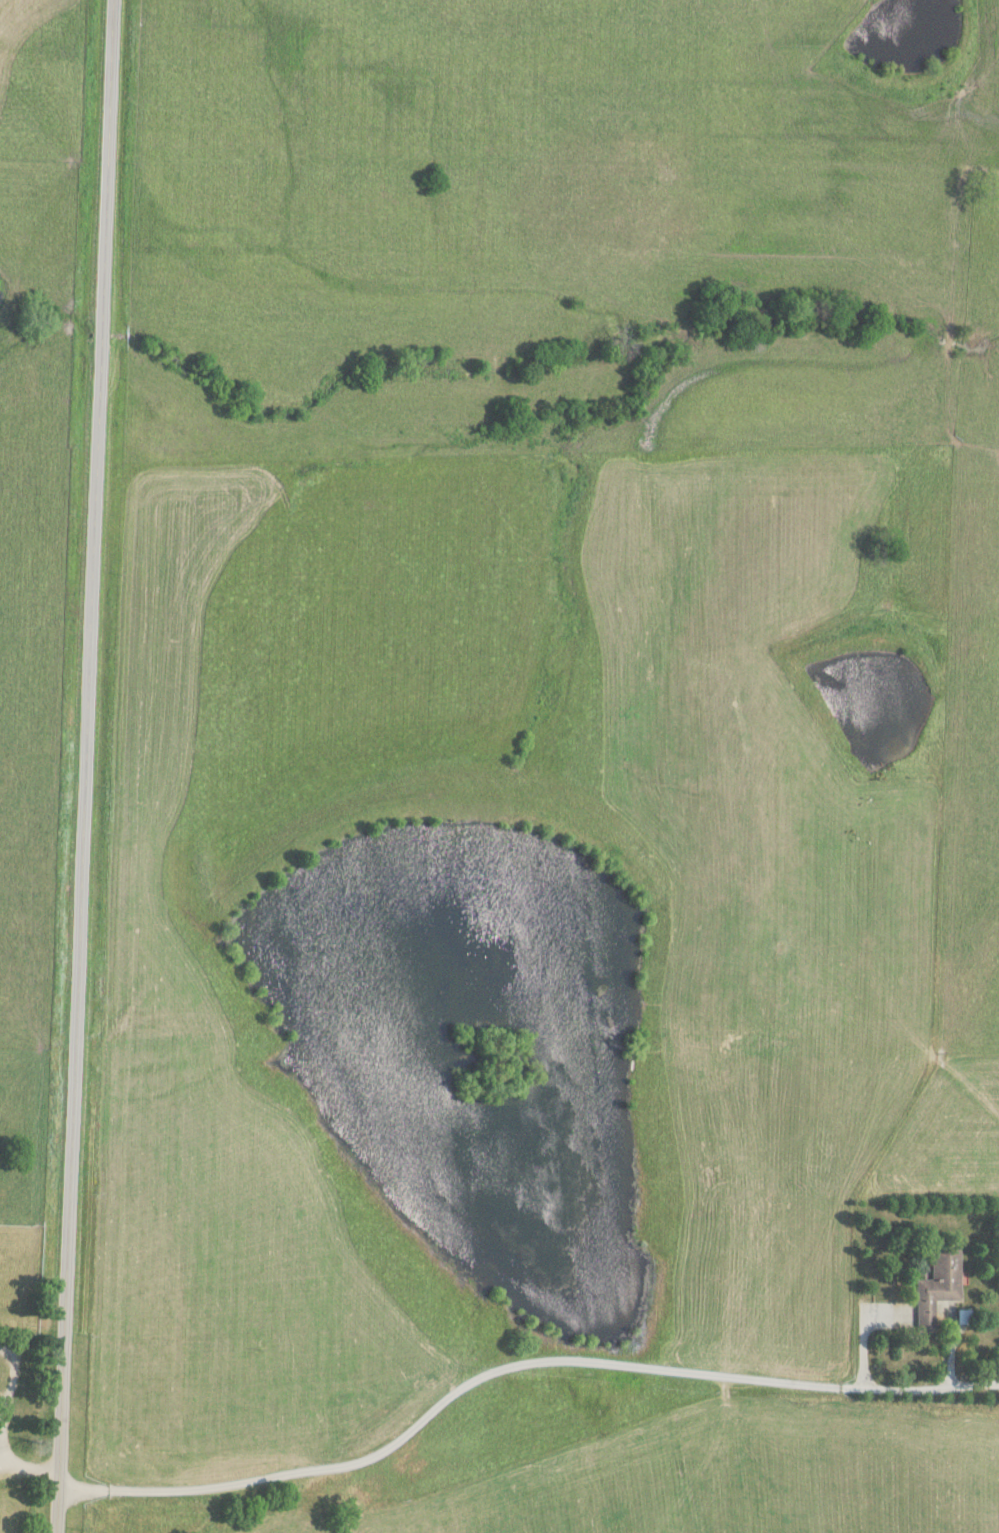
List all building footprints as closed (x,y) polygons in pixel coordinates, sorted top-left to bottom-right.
[(957,1246),(928,1246),(929,1280),(914,1280),(914,1334),(933,1333),(933,1301),(958,1301),(957,1246)]
